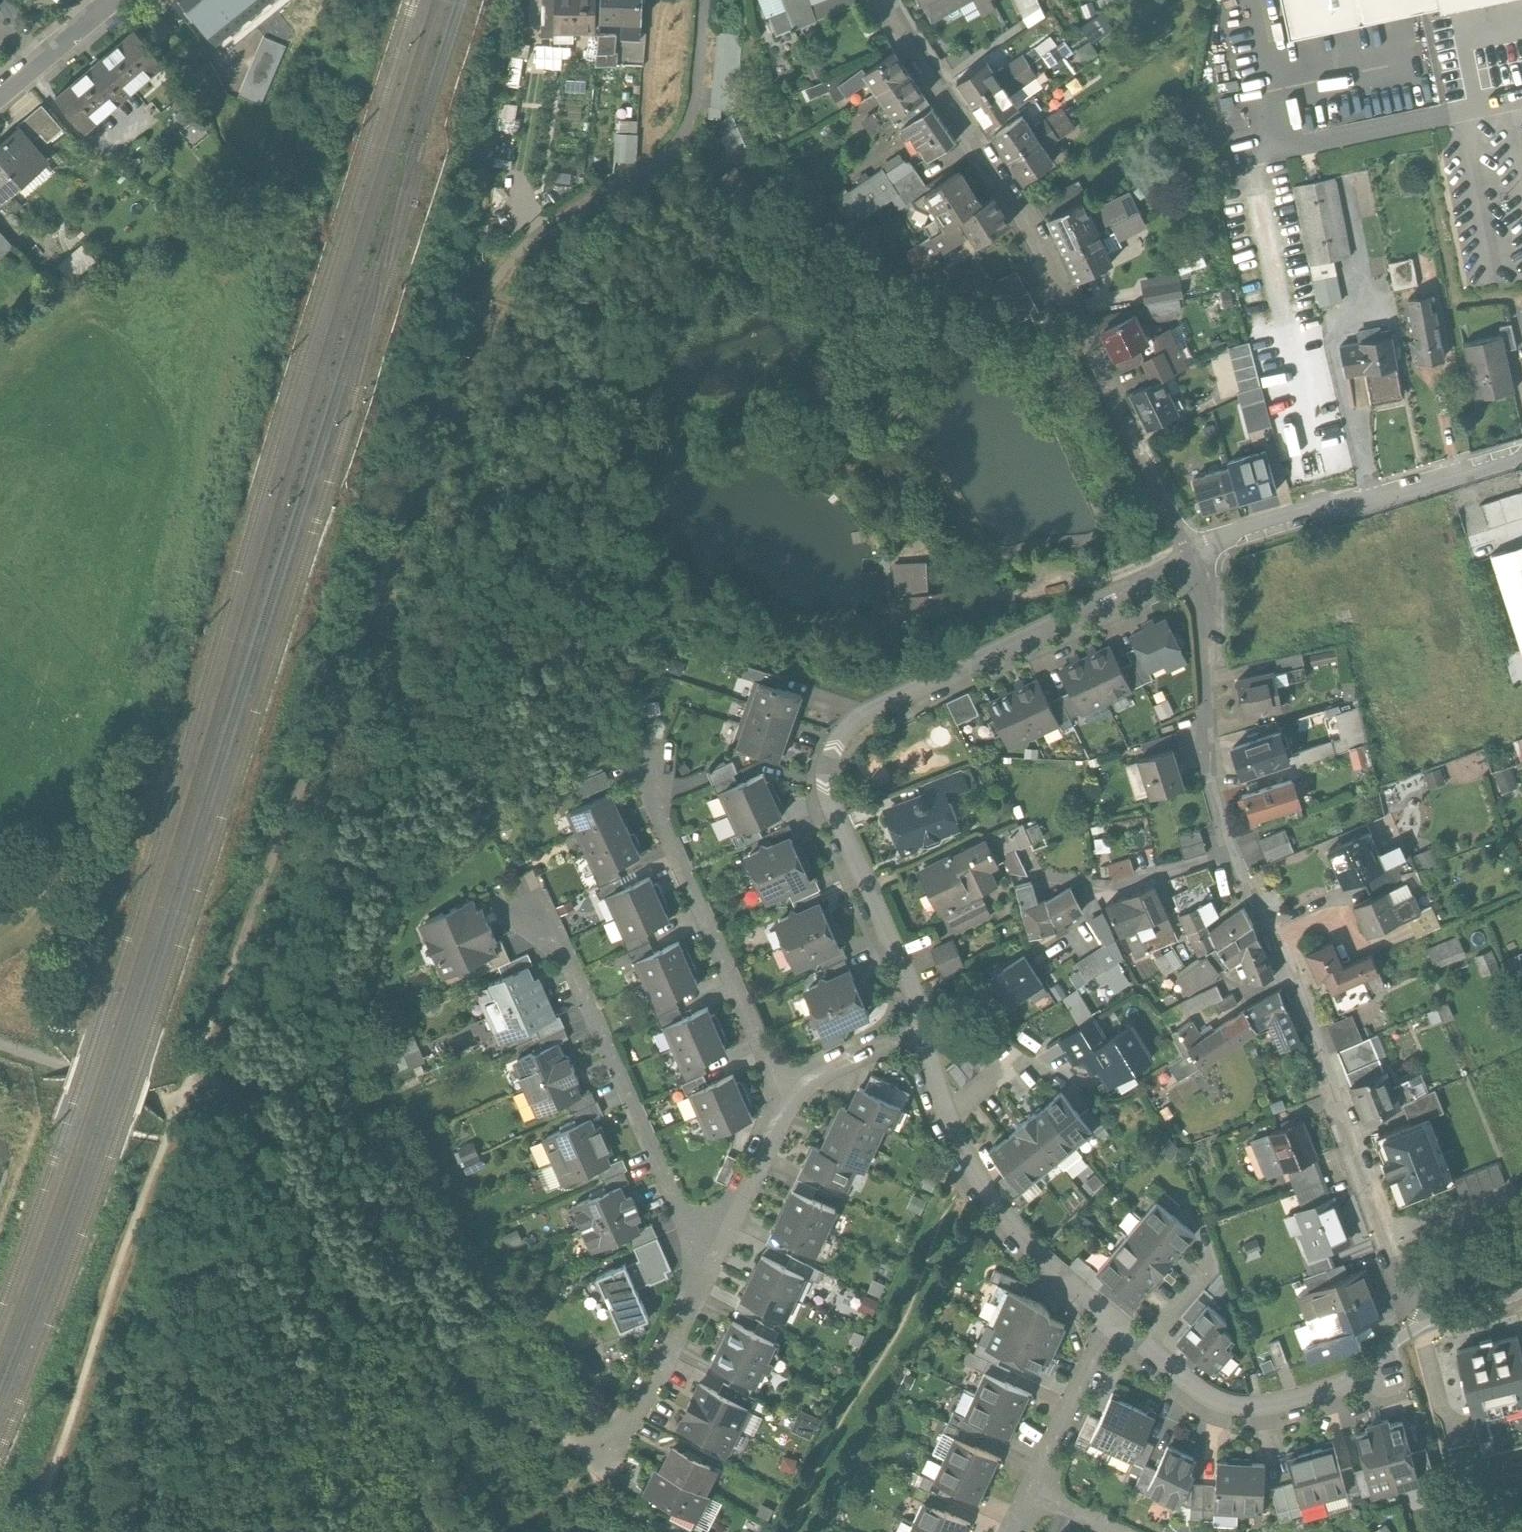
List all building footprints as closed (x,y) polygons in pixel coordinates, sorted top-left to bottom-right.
[(190,7),(228,54),(258,30),(262,34),(282,18),(279,14),(296,0),(198,0),(190,7)] [(542,35),(554,36),(555,29),(556,0),(543,0),(542,35)] [(555,29),(593,29),(595,0),(556,0),(555,29)] [(598,19),(621,21),(620,41),(638,42),(641,0),(599,0),(598,19)] [(788,8),(771,14),(778,33),(815,18),(810,5),(808,0),(785,0),(788,8)] [(816,2),(822,16),(863,0),(823,0),(816,2)] [(935,18),(968,0),(924,0),(935,18)] [(986,12),(996,6),(993,0),(980,0),(986,12)] [(1024,17),(1041,6),(1039,0),(1017,0),(1024,17)] [(1289,38),(1473,0),(1282,0),(1289,38)] [(816,2),(810,5),(815,18),(822,16),(816,2)] [(262,34),(264,38),(240,98),(261,107),(292,31),(282,18),(262,34)] [(741,34),(716,32),(711,106),(721,107),(736,108),(741,34)] [(136,35),(101,63),(100,62),(90,70),(91,71),(56,99),(55,98),(54,99),(84,135),(98,123),(151,79),(152,80),(165,69),(136,34),(135,34),(136,35)] [(612,54),(613,35),(598,34),(595,66),(615,67),(616,54),(612,54)] [(527,42),(505,39),(503,54),(525,57),(527,42)] [(965,43),(947,55),(956,67),(973,55),(965,43)] [(894,50),(866,70),(862,65),(838,81),(847,94),(850,98),(855,95),(852,90),(869,79),(878,90),(910,72),(894,50)] [(989,61),(959,82),(974,104),(1032,64),(1026,55),(998,74),(989,61)] [(1032,64),(974,104),(989,127),(1019,106),(1010,93),(1039,74),(1032,64)] [(910,72),(878,90),(887,103),(870,115),(866,110),(862,113),(861,114),(873,131),(895,116),(894,115),(906,107),(924,94),(910,72)] [(847,94),(838,81),(831,87),(837,101),(847,94)] [(924,94),(906,107),(915,119),(917,117),(933,107),(924,94)] [(505,117),(520,118),(521,102),(506,101),(505,117)] [(1076,112),(1069,101),(1063,105),(1064,107),(1070,116),(1076,112)] [(711,106),(709,106),(708,118),(720,119),(721,107),(711,106)] [(933,107),(917,117),(922,125),(912,132),(912,133),(922,148),(911,156),(916,164),(929,159),(955,142),(933,107)] [(1025,115),(994,135),(1010,157),(1054,127),(1070,116),(1064,107),(1033,128),(1025,115)] [(873,131),(861,114),(862,113),(859,110),(849,117),(863,138),(873,131)] [(1070,116),(1054,127),(1061,137),(1077,127),(1070,116)] [(915,119),(902,127),(908,136),(912,133),(912,132),(922,125),(917,117),(915,119)] [(728,118),(709,126),(715,134),(718,132),(731,150),(744,141),(728,118)] [(1054,127),(1010,157),(1026,181),(1055,161),(1046,148),(1061,137),(1054,127)] [(0,147),(0,201),(44,163),(17,132),(0,147)] [(636,136),(617,136),(616,164),(634,162),(636,136)] [(904,160),(886,171),(892,180),(914,166),(910,161),(904,160)] [(914,166),(892,180),(899,192),(921,178),(914,166)] [(929,190),(912,200),(916,206),(931,211),(935,209),(939,214),(923,224),(930,236),(980,204),(959,171),(929,190)] [(1334,177),(1295,185),(1310,264),(1311,264),(1333,259),(1350,256),(1334,177)] [(921,178),(899,192),(906,204),(912,200),(929,190),(921,178)] [(1077,189),(1056,199),(1062,210),(1083,200),(1077,189)] [(930,236),(906,251),(921,276),(936,267),(938,270),(946,265),(938,253),(972,232),(979,244),(1010,224),(992,196),(980,204),(930,236)] [(1062,210),(1049,216),(1064,248),(1098,231),(1092,219),(1083,200),(1062,210)] [(1130,200),(1092,219),(1098,231),(1132,215),(1128,207),(1132,205),(1130,200)] [(1132,215),(1098,231),(1100,235),(1106,232),(1109,240),(1142,224),(1139,218),(1134,221),(1132,215)] [(1098,231),(1064,248),(1079,278),(1113,262),(1100,235),(1098,231)] [(11,248),(0,236),(0,258),(11,248)] [(81,245),(56,267),(70,284),(95,262),(81,245)] [(1202,247),(1177,255),(1185,277),(1194,276),(1193,270),(1208,265),(1202,247)] [(1411,258),(1387,263),(1393,290),(1417,284),(1411,258)] [(1333,259),(1311,264),(1314,278),(1336,274),(1333,259)] [(1017,270),(997,280),(1002,290),(1022,280),(1017,270)] [(1336,274),(1314,278),(1319,305),(1342,301),(1336,274)] [(1180,278),(1144,284),(1147,302),(1183,296),(1180,278)] [(1022,280),(1004,290),(1011,301),(1028,291),(1022,280)] [(1011,301),(1009,302),(1018,321),(1032,313),(1037,310),(1038,310),(1028,291),(1011,301)] [(1435,311),(1422,313),(1420,298),(1409,300),(1420,363),(1444,358),(1435,311)] [(1180,299),(1150,303),(1151,313),(1181,309),(1180,299)] [(1059,322),(1049,304),(1040,310),(1049,328),(1059,322)] [(1041,317),(1037,310),(1032,313),(1036,320),(1041,317)] [(1115,356),(1163,331),(1161,327),(1146,326),(1142,328),(1135,314),(1102,330),(1115,356)] [(1511,325),(1499,327),(1501,336),(1505,352),(1517,349),(1511,325)] [(1379,327),(1358,331),(1360,341),(1342,345),(1347,374),(1366,370),(1372,404),(1403,398),(1395,357),(1400,356),(1398,344),(1393,345),(1390,330),(1380,332),(1379,327)] [(1167,329),(1163,331),(1115,356),(1114,356),(1119,367),(1142,357),(1147,369),(1179,354),(1167,329)] [(1501,336),(1463,344),(1475,400),(1513,391),(1505,352),(1501,336)] [(1250,341),(1229,347),(1240,391),(1261,386),(1250,341)] [(1179,354),(1147,369),(1143,371),(1148,383),(1161,377),(1162,377),(1185,366),(1179,354)] [(1148,383),(1133,392),(1148,424),(1178,409),(1162,377),(1161,377),(1148,383)] [(1266,401),(1243,407),(1249,430),(1272,424),(1266,401)] [(1267,452),(1229,463),(1231,468),(1239,498),(1248,495),(1249,498),(1277,490),(1267,452)] [(1231,468),(1196,478),(1205,510),(1232,502),(1231,500),(1239,498),(1231,468)] [(1489,528),(1521,519),(1521,495),(1483,506),(1489,528)] [(1489,554),(1520,651),(1521,651),(1521,544),(1489,554)] [(900,571),(901,628),(954,627),(954,601),(927,602),(927,570),(900,571)] [(1165,621),(1133,636),(1138,647),(1149,670),(1181,655),(1179,650),(1183,645),(1180,638),(1173,637),(1165,621)] [(1111,646),(1085,658),(1106,702),(1131,690),(1121,668),(1111,646)] [(1149,670),(1138,647),(1127,652),(1132,663),(1142,685),(1153,680),(1149,670)] [(1300,655),(1276,660),(1280,675),(1303,670),(1300,655)] [(1106,702),(1085,658),(1060,670),(1070,692),(1081,714),(1106,702)] [(781,674),(747,662),(743,674),(755,678),(777,685),(781,674)] [(1142,685),(1132,663),(1121,668),(1131,690),(1142,685)] [(1274,674),(1237,681),(1244,716),(1280,709),(1274,674)] [(777,685),(755,678),(748,700),(798,717),(803,703),(799,702),(802,694),(777,685)] [(1049,702),(1038,681),(1013,693),(1034,736),(1059,724),(1049,702)] [(968,692),(947,702),(957,725),(979,714),(968,692)] [(1081,714),(1070,692),(1060,697),(1070,719),(1081,714)] [(1013,693),(988,705),(994,719),(988,722),(995,738),(1002,734),(1008,748),(1034,736),(1013,693)] [(1070,719),(1060,697),(1049,702),(1059,724),(1062,732),(1073,727),(1070,719)] [(798,717),(748,700),(741,722),(791,739),(798,717)] [(1341,741),(1364,734),(1358,709),(1334,715),(1341,741)] [(791,739),(741,722),(733,744),(779,760),(782,751),(786,753),(791,739)] [(1174,725),(1162,729),(1164,734),(1176,730),(1174,725)] [(1175,735),(1141,745),(1145,758),(1171,750),(1171,751),(1180,749),(1175,735)] [(1278,735),(1233,750),(1242,777),(1287,762),(1278,735)] [(1145,758),(1138,761),(1150,797),(1182,787),(1171,751),(1171,750),(1145,758)] [(733,762),(707,773),(712,784),(734,774),(738,773),(733,762)] [(1439,769),(1424,774),(1429,789),(1444,783),(1439,769)] [(1509,769),(1494,775),(1502,795),(1516,789),(1509,769)] [(961,771),(927,784),(932,796),(944,792),(946,799),(968,791),(961,771)] [(605,772),(573,786),(580,800),(611,786),(605,772)] [(734,774),(712,784),(717,795),(718,794),(739,785),(734,774)] [(739,785),(718,794),(728,816),(776,794),(770,781),(767,783),(763,774),(739,785)] [(1291,783),(1246,796),(1253,822),(1285,812),(1286,815),(1300,810),(1291,783)] [(929,801),(922,799),(915,801),(911,811),(900,807),(890,811),(888,817),(892,829),(896,830),(899,829),(902,837),(900,838),(898,843),(902,854),(907,856),(915,853),(918,846),(926,843),(930,845),(936,843),(937,839),(955,832),(957,826),(955,820),(950,818),(948,819),(944,811),(947,810),(949,805),(946,799),(944,792),(932,796),(933,800),(929,801)] [(776,794),(728,816),(737,837),(758,828),(782,817),(778,809),(782,807),(776,794)] [(612,795),(567,815),(577,836),(621,816),(621,817),(625,815),(619,801),(615,803),(612,795)] [(621,816),(577,836),(586,857),(630,837),(621,817),(621,816)] [(790,827),(768,837),(773,848),(790,840),(794,838),(790,827)] [(1012,835),(1000,842),(1006,856),(1002,858),(1009,876),(1026,882),(1027,882),(1015,852),(1018,850),(1019,852),(1030,847),(1023,827),(1012,832),(1012,835)] [(737,837),(732,839),(737,850),(763,839),(758,828),(737,837)] [(1296,830),(1254,846),(1261,861),(1301,845),(1296,830)] [(1372,832),(1329,851),(1344,887),(1364,878),(1385,869),(1384,867),(1375,847),(1378,846),(1372,832)] [(1201,833),(1179,838),(1184,861),(1206,855),(1201,833)] [(586,857),(595,878),(616,869),(640,858),(636,850),(640,849),(634,835),(630,837),(586,857)] [(773,848),(767,850),(763,848),(761,853),(750,858),(747,865),(755,882),(806,860),(802,851),(794,848),(790,840),(773,848)] [(1003,866),(993,840),(985,844),(997,869),(1003,866)] [(985,844),(923,876),(947,924),(984,905),(980,896),(996,887),(989,873),(997,869),(985,844)] [(1385,869),(1364,878),(1374,897),(1402,883),(1400,876),(1417,871),(1410,856),(1384,867),(1385,869)] [(806,860),(755,882),(763,900),(770,902),(781,897),(786,899),(787,895),(810,884),(807,876),(810,868),(806,860)] [(1130,861),(1109,868),(1113,882),(1135,874),(1130,861)] [(1208,868),(1185,877),(1189,889),(1202,883),(1205,889),(1215,884),(1208,868)] [(595,878),(594,879),(599,890),(621,880),(616,869),(595,878)] [(1417,871),(1400,876),(1402,883),(1407,898),(1415,895),(1424,891),(1417,871)] [(599,890),(595,892),(600,903),(605,900),(626,891),(621,880),(599,890)] [(626,891),(605,900),(615,922),(663,900),(657,887),(654,889),(650,880),(626,891)] [(1189,889),(1173,897),(1180,915),(1189,934),(1207,925),(1219,916),(1205,889),(1202,883),(1189,889)] [(1374,897),(1353,907),(1367,937),(1408,918),(1421,912),(1422,912),(1415,895),(1407,898),(1402,883),(1374,897)] [(1047,904),(1036,907),(1030,886),(1014,891),(1017,898),(1022,912),(1029,910),(1038,940),(1057,935),(1047,906),(1047,904)] [(1154,888),(1106,907),(1120,938),(1125,935),(1136,960),(1150,954),(1145,944),(1158,938),(1173,931),(1154,888)] [(1069,892),(1047,906),(1057,935),(1057,936),(1060,937),(1066,934),(1066,930),(1063,925),(1082,913),(1069,892)] [(819,894),(797,904),(802,914),(820,907),(824,905),(819,894)] [(663,900),(615,922),(624,943),(645,934),(669,923),(665,915),(669,913),(663,900)] [(473,903),(451,913),(448,919),(442,917),(426,924),(422,933),(426,941),(434,944),(440,959),(437,967),(443,981),(473,967),(497,957),(493,947),(497,945),(482,911),(478,913),(473,903)] [(984,905),(947,924),(954,938),(991,919),(984,905)] [(802,914),(797,917),(793,915),(791,920),(779,925),(777,931),(785,949),(835,926),(832,918),(824,915),(820,907),(802,914)] [(1422,912),(1421,912),(1408,918),(1416,936),(1440,928),(1431,907),(1422,912)] [(1210,932),(1210,933),(1217,948),(1252,925),(1244,908),(1210,932)] [(1109,927),(1103,915),(1088,923),(1099,937),(1105,948),(1116,943),(1109,927)] [(1207,925),(1189,934),(1200,957),(1206,953),(1207,954),(1217,948),(1210,933),(1210,932),(1207,925)] [(1253,925),(1235,937),(1243,958),(1253,984),(1273,977),(1253,925)] [(835,926),(785,949),(793,967),(799,969),(810,964),(815,966),(817,961),(840,951),(836,943),(839,935),(835,926)] [(1173,931),(1158,938),(1162,948),(1178,941),(1173,931)] [(624,943),(623,944),(628,955),(650,945),(645,934),(624,943)] [(1217,948),(1207,954),(1207,955),(1217,971),(1223,966),(1226,969),(1243,958),(1235,937),(1217,948)] [(1158,938),(1145,944),(1150,954),(1152,953),(1158,950),(1162,948),(1158,938)] [(1433,964),(1464,955),(1459,938),(1428,947),(1433,964)] [(1372,955),(1342,968),(1331,942),(1307,952),(1319,980),(1325,977),(1332,992),(1329,993),(1338,1014),(1373,999),(1371,996),(1364,979),(1379,972),(1372,955)] [(1116,943),(1105,948),(1114,968),(1126,960),(1116,943)] [(497,945),(493,947),(497,957),(473,967),(474,968),(478,979),(499,970),(510,964),(501,944),(497,945)] [(650,945),(628,955),(633,966),(634,965),(655,956),(650,945)] [(655,956),(634,965),(644,987),(692,965),(686,952),(683,953),(679,945),(655,956)] [(953,945),(931,954),(942,979),(964,970),(953,945)] [(840,951),(817,961),(822,972),(823,972),(845,962),(848,961),(843,950),(840,951)] [(1158,950),(1152,953),(1156,960),(1162,957),(1158,950)] [(1207,955),(1178,975),(1189,990),(1217,971),(1207,955)] [(1156,960),(1155,961),(1164,976),(1173,970),(1164,956),(1162,957),(1156,960)] [(528,957),(499,970),(504,981),(528,970),(533,968),(528,957)] [(1026,960),(992,981),(1008,1008),(1042,988),(1026,960)] [(845,962),(823,972),(828,983),(850,973),(845,962)] [(692,965),(644,987),(653,1008),(674,999),(698,988),(694,980),(698,978),(692,965)] [(504,981),(489,987),(489,988),(476,994),(488,1020),(544,994),(542,988),(537,989),(528,970),(504,981)] [(1379,972),(1364,979),(1371,996),(1387,989),(1379,972)] [(828,983),(826,984),(822,982),(820,986),(809,991),(806,998),(814,1016),(865,993),(861,985),(854,982),(850,973),(828,983)] [(1217,988),(1189,1001),(1162,1016),(1168,1027),(1214,1004),(1223,1000),(1217,988)] [(1278,993),(1245,1012),(1257,1032),(1270,1023),(1279,1039),(1278,1039),(1283,1050),(1299,1045),(1294,1032),(1296,1032),(1279,991),(1278,992),(1278,993)] [(865,993),(814,1016),(822,1034),(829,1037),(840,1032),(845,1033),(847,1028),(870,1018),(866,1009),(869,1002),(865,993)] [(544,994),(491,1019),(502,1045),(534,1031),(551,1023),(543,1005),(548,1003),(545,995),(544,994)] [(1223,1000),(1214,1004),(1219,1014),(1235,1006),(1230,996),(1223,1000)] [(945,1004),(936,997),(932,1003),(941,1009),(945,1004)] [(653,1008),(652,1009),(657,1020),(678,1010),(674,999),(653,1008)] [(678,1010),(657,1020),(661,1030),(663,1030),(683,1021),(678,1010)] [(683,1021),(663,1030),(672,1051),(721,1030),(715,1017),(711,1018),(708,1010),(683,1021)] [(1241,1015),(1221,1028),(1234,1047),(1257,1032),(1245,1012),(1241,1015)] [(1352,1015),(1325,1026),(1337,1053),(1364,1041),(1352,1015)] [(551,1023),(534,1031),(539,1041),(565,1030),(560,1019),(551,1023)] [(1095,1023),(1061,1044),(1074,1066),(1083,1060),(1083,1059),(1107,1043),(1095,1023)] [(1212,1027),(1200,1034),(1193,1024),(1180,1033),(1193,1054),(1202,1069),(1234,1047),(1221,1028),(1216,1031),(1212,1027)] [(1107,1043),(1083,1059),(1083,1060),(1089,1069),(1096,1065),(1109,1087),(1152,1061),(1132,1028),(1107,1043)] [(721,1030),(672,1051),(682,1073),(702,1064),(727,1053),(723,1045),(727,1043),(721,1030)] [(564,1031),(538,1042),(542,1051),(543,1053),(558,1047),(568,1042),(564,1031)] [(829,1037),(820,1041),(825,1051),(845,1042),(840,1032),(829,1037)] [(1193,1054),(1180,1033),(1175,1036),(1186,1059),(1193,1054)] [(410,1035),(395,1042),(408,1067),(423,1059),(410,1035)] [(1364,1041),(1337,1053),(1346,1072),(1365,1064),(1378,1058),(1370,1039),(1364,1041)] [(542,1051),(533,1055),(534,1057),(514,1066),(525,1093),(573,1071),(569,1060),(568,1061),(563,1059),(558,1047),(543,1053),(542,1051)] [(989,1068),(974,1049),(964,1057),(980,1075),(989,1068)] [(1193,1054),(1186,1059),(1172,1067),(1181,1082),(1202,1069),(1193,1054)] [(964,1057),(955,1064),(970,1083),(980,1075),(964,1057)] [(1378,1058),(1365,1064),(1371,1078),(1352,1086),(1350,1087),(1365,1122),(1403,1106),(1417,1100),(1408,1080),(1391,1088),(1378,1058)] [(682,1073),(680,1074),(685,1085),(704,1077),(707,1075),(702,1064),(682,1073)] [(970,1083),(955,1064),(946,1072),(961,1090),(970,1083)] [(1365,1064),(1346,1072),(1352,1086),(1371,1078),(1365,1064)] [(573,1071),(525,1093),(537,1119),(557,1110),(558,1112),(567,1108),(566,1106),(581,1100),(576,1087),(578,1083),(578,1082),(573,1071)] [(685,1085),(682,1086),(687,1097),(689,1096),(709,1087),(704,1077),(685,1085)] [(709,1087),(689,1096),(698,1118),(747,1096),(741,1083),(737,1085),(733,1077),(709,1087)] [(899,1090),(872,1077),(865,1092),(892,1105),(899,1090)] [(865,1092),(860,1089),(852,1105),(850,1105),(848,1110),(884,1127),(884,1128),(891,1131),(901,1109),(892,1105),(865,1092)] [(1417,1100),(1403,1106),(1410,1125),(1430,1118),(1444,1113),(1436,1091),(1417,1100)] [(581,1100),(566,1106),(567,1108),(571,1117),(573,1117),(597,1106),(592,1095),(581,1100)] [(1080,1118),(1061,1095),(1054,1100),(1056,1102),(1044,1111),(1074,1148),(1093,1134),(1080,1118)] [(747,1096),(698,1118),(708,1139),(753,1119),(749,1111),(753,1109),(747,1096)] [(597,1106),(573,1117),(576,1124),(578,1128),(591,1122),(603,1116),(598,1105),(597,1106)] [(884,1127),(848,1110),(842,1107),(834,1124),(833,1123),(830,1128),(874,1149),(884,1128),(884,1127)] [(1074,1148),(1044,1111),(1036,1118),(1035,1116),(1025,1124),(1057,1163),(1074,1148)] [(1111,1137),(1089,1111),(1080,1118),(1093,1134),(1101,1145),(1111,1137)] [(1410,1125),(1377,1138),(1385,1160),(1382,1161),(1388,1177),(1391,1176),(1401,1203),(1454,1183),(1454,1181),(1430,1118),(1410,1125)] [(578,1128),(576,1124),(560,1131),(561,1135),(542,1143),(552,1166),(607,1142),(602,1131),(596,1133),(591,1122),(578,1128)] [(1302,1122),(1272,1135),(1288,1172),(1318,1159),(1302,1122)] [(1039,1177),(1057,1163),(1025,1124),(1016,1131),(1017,1133),(1009,1139),(1039,1177)] [(874,1149),(830,1128),(828,1134),(829,1135),(822,1150),(822,1151),(856,1167),(856,1168),(863,1171),(874,1149)] [(1039,1177),(1009,1139),(997,1149),(996,1147),(989,1152),(1008,1176),(1021,1191),(1039,1177)] [(607,1142),(552,1166),(562,1188),(582,1180),(583,1183),(599,1176),(597,1173),(611,1167),(606,1156),(611,1153),(607,1142)] [(856,1167),(822,1151),(822,1150),(813,1146),(810,1152),(812,1153),(804,1169),(824,1179),(846,1189),(856,1168),(856,1167)] [(465,1172),(481,1166),(475,1149),(458,1155),(465,1172)] [(739,1161),(728,1156),(716,1181),(727,1186),(739,1161)] [(611,1167),(597,1173),(599,1176),(602,1184),(624,1174),(628,1172),(623,1162),(611,1167)] [(1498,1164),(1454,1181),(1454,1183),(1461,1201),(1506,1184),(1498,1164)] [(1318,1165),(1292,1176),(1299,1195),(1303,1194),(1326,1185),(1318,1165)] [(804,1169),(802,1168),(797,1179),(817,1189),(819,1189),(824,1179),(804,1169)] [(624,1174),(603,1184),(606,1191),(607,1195),(621,1189),(629,1185),(624,1174)] [(1021,1191),(1008,1176),(999,1183),(1020,1210),(1030,1202),(1021,1191)] [(817,1189),(797,1179),(792,1190),(794,1191),(812,1199),(817,1189)] [(1180,1206),(1154,1184),(1147,1193),(1157,1202),(1172,1215),(1180,1206)] [(1326,1185),(1303,1194),(1309,1209),(1332,1199),(1326,1185)] [(606,1191),(590,1198),(591,1202),(572,1211),(582,1233),(636,1209),(632,1198),(626,1200),(621,1189),(607,1195),(606,1191)] [(812,1199),(794,1191),(787,1206),(785,1205),(782,1212),(825,1232),(835,1211),(812,1199)] [(1309,1209),(1300,1212),(1316,1254),(1322,1252),(1349,1241),(1333,1199),(1332,1199),(1309,1209)] [(1172,1215),(1157,1202),(1142,1220),(1178,1251),(1188,1240),(1189,1241),(1195,1235),(1172,1215)] [(636,1209),(582,1233),(592,1256),(611,1247),(613,1251),(629,1244),(627,1240),(641,1234),(636,1223),(641,1220),(636,1209)] [(825,1232),(782,1212),(779,1218),(781,1219),(774,1234),(792,1243),(815,1254),(825,1232)] [(1178,1251),(1142,1220),(1127,1237),(1165,1270),(1173,1261),(1171,1259),(1178,1251)] [(774,1234),(772,1233),(767,1244),(787,1253),(792,1243),(774,1234)] [(1165,1270),(1127,1237),(1112,1254),(1149,1285),(1156,1277),(1157,1279),(1165,1270)] [(658,1240),(634,1250),(639,1262),(626,1268),(625,1267),(597,1280),(621,1333),(649,1321),(636,1292),(649,1286),(650,1287),(669,1279),(667,1274),(672,1271),(658,1240)] [(1316,1254),(1307,1257),(1313,1274),(1327,1269),(1334,1267),(1329,1253),(1323,1256),(1322,1252),(1316,1254)] [(1149,1285),(1112,1254),(1097,1272),(1105,1278),(1135,1304),(1140,1298),(1139,1297),(1149,1285)] [(787,1267),(763,1256),(756,1271),(754,1270),(751,1277),(794,1297),(805,1276),(787,1267)] [(824,1272),(792,1256),(787,1267),(805,1276),(819,1282),(824,1272)] [(1097,1272),(1080,1257),(1072,1266),(1097,1287),(1105,1278),(1097,1272)] [(1313,1274),(1304,1277),(1310,1291),(1332,1282),(1327,1269),(1313,1274)] [(1028,1285),(995,1270),(990,1280),(1003,1286),(1023,1296),(1028,1285)] [(1332,1282),(1310,1291),(1319,1314),(1371,1293),(1362,1270),(1332,1282)] [(794,1297),(751,1277),(748,1283),(750,1284),(743,1299),(761,1308),(784,1319),(794,1297)] [(1023,1296),(1003,1286),(995,1303),(1003,1306),(995,1322),(997,1323),(1053,1350),(1064,1325),(1051,1319),(1048,1311),(1040,1304),(1023,1296)] [(1205,1290),(1183,1316),(1191,1324),(1208,1304),(1214,1298),(1205,1290)] [(1371,1293),(1319,1314),(1329,1337),(1355,1327),(1381,1316),(1371,1293)] [(743,1299),(741,1299),(736,1309),(756,1319),(761,1308),(743,1299)] [(1191,1324),(1177,1340),(1210,1368),(1217,1368),(1232,1350),(1224,1343),(1231,1335),(1221,1326),(1226,1320),(1208,1304),(1191,1324)] [(755,1332),(733,1321),(726,1337),(723,1336),(720,1342),(770,1365),(773,1359),(780,1357),(777,1349),(780,1344),(775,1341),(755,1332)] [(780,1330),(760,1321),(755,1332),(775,1341),(780,1330)] [(1053,1350),(997,1323),(987,1345),(1003,1353),(1037,1369),(1043,1357),(1048,1359),(1053,1350)] [(1362,1342),(1355,1327),(1329,1337),(1305,1348),(1311,1362),(1362,1342)] [(1517,1336),(1492,1342),(1491,1338),(1481,1340),(1482,1344),(1457,1351),(1464,1381),(1461,1382),(1464,1394),(1467,1393),(1472,1412),(1521,1400),(1521,1357),(1517,1336)] [(1281,1338),(1268,1343),(1277,1366),(1290,1361),(1281,1338)] [(770,1365),(720,1342),(717,1348),(720,1350),(713,1365),(734,1375),(754,1384),(760,1387),(762,1381),(770,1378),(767,1371),(770,1365)] [(987,1345),(979,1342),(974,1352),(980,1355),(998,1363),(1003,1353),(987,1345)] [(998,1363),(980,1355),(975,1366),(985,1371),(1005,1380),(1010,1369),(998,1363)] [(1005,1380),(985,1371),(975,1393),(1019,1413),(1025,1399),(1029,1401),(1032,1393),(1005,1380)] [(754,1384),(734,1375),(729,1386),(749,1395),(754,1384)] [(729,1386),(723,1383),(718,1394),(749,1408),(751,1409),(756,1398),(749,1395),(729,1386)] [(718,1394),(700,1385),(695,1396),(696,1397),(691,1408),(738,1430),(749,1408),(718,1394)] [(1121,1395),(1113,1391),(1100,1418),(1091,1438),(1112,1449),(1133,1405),(1119,1399),(1121,1395)] [(1019,1413),(975,1393),(965,1414),(985,1424),(1012,1437),(1016,1429),(1012,1427),(1019,1413)] [(1472,1412),(1483,1457),(1521,1448),(1521,1400),(1472,1412)] [(800,1405),(791,1425),(811,1434),(821,1414),(800,1405)] [(1133,1405),(1112,1449),(1134,1459),(1144,1439),(1156,1412),(1149,1408),(1147,1412),(1133,1405)] [(738,1430),(691,1408),(686,1419),(684,1418),(679,1429),(697,1437),(728,1452),(728,1451),(738,1430)] [(965,1414),(954,1409),(949,1420),(980,1435),(985,1424),(965,1414)] [(1089,1413),(1075,1444),(1085,1449),(1091,1438),(1100,1418),(1089,1413)] [(1403,1421),(1390,1425),(1388,1419),(1378,1422),(1396,1487),(1419,1481),(1411,1452),(1403,1421)] [(980,1435),(949,1420),(944,1431),(955,1436),(975,1445),(980,1435)] [(1396,1487),(1378,1422),(1367,1425),(1369,1430),(1356,1434),(1366,1469),(1372,1494),(1396,1487)] [(975,1445),(955,1436),(944,1458),(988,1478),(994,1464),(998,1466),(1002,1458),(975,1445)] [(728,1452),(697,1437),(692,1448),(725,1464),(730,1452),(728,1451),(728,1452)] [(1134,1459),(1129,1470),(1140,1475),(1145,1463),(1154,1444),(1144,1439),(1134,1459)] [(1333,1440),(1322,1443),(1323,1447),(1311,1450),(1323,1497),(1347,1490),(1341,1469),(1333,1440)] [(1194,1457),(1168,1445),(1148,1488),(1178,1502),(1192,1472),(1188,1469),(1194,1457)] [(1426,1448),(1411,1452),(1419,1481),(1434,1477),(1426,1448)] [(1311,1450),(1299,1454),(1298,1450),(1287,1453),(1295,1482),(1300,1503),(1323,1497),(1311,1450)] [(686,1459),(673,1452),(661,1476),(661,1477),(704,1498),(704,1497),(712,1482),(706,1479),(710,1470),(699,1464),(700,1461),(688,1455),(686,1459)] [(1230,1457),(1230,1461),(1217,1460),(1216,1484),(1215,1509),(1239,1510),(1241,1458),(1230,1457)] [(988,1478),(944,1458),(934,1479),(954,1489),(981,1502),(985,1494),(981,1492),(988,1478)] [(1252,1458),(1241,1458),(1239,1510),(1263,1511),(1265,1463),(1252,1462),(1252,1458)] [(1156,1469),(1145,1463),(1140,1475),(1134,1487),(1145,1492),(1156,1469)] [(1354,1472),(1352,1466),(1341,1469),(1347,1490),(1350,1502),(1361,1499),(1361,1497),(1354,1472)] [(1366,1469),(1354,1472),(1361,1497),(1372,1494),(1366,1469)] [(704,1498),(661,1477),(661,1476),(658,1475),(645,1501),(675,1514),(696,1524),(708,1499),(704,1497),(704,1498)] [(934,1479),(923,1475),(918,1485),(949,1500),(954,1489),(934,1479)] [(1295,1482),(1283,1485),(1292,1518),(1303,1515),(1300,1503),(1295,1482)] [(1204,1484),(1192,1483),(1190,1517),(1202,1518),(1204,1484)] [(1216,1484),(1204,1484),(1202,1518),(1214,1518),(1215,1509),(1216,1484)] [(918,1485),(913,1496),(924,1501),(944,1511),(949,1500),(918,1485)] [(1283,1485),(1272,1488),(1280,1521),(1292,1518),(1283,1485)] [(924,1501),(914,1523),(933,1531),(962,1531),(964,1529),(967,1531),(971,1523),(944,1511),(924,1501)] [(675,1514),(670,1525),(684,1531),(692,1531),(696,1524),(675,1514)] [(914,1523),(909,1531),(933,1531),(914,1523)]
